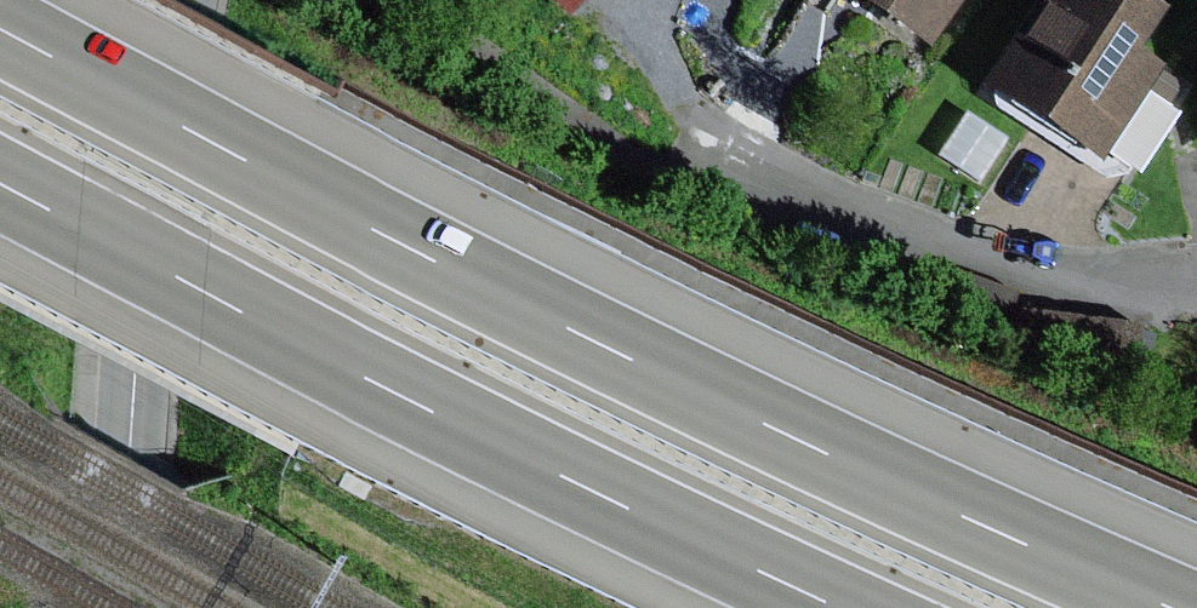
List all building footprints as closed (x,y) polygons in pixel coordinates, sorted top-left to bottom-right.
[(570,18),(587,0),(550,0),(570,18)] [(951,41),(979,0),(891,0),(951,41)] [(1145,0),(1038,0),(979,92),(1098,167),(1104,158),(1127,173),(1167,110),(1146,96),(1161,72),(1137,56),(1165,12),(1145,0)]
